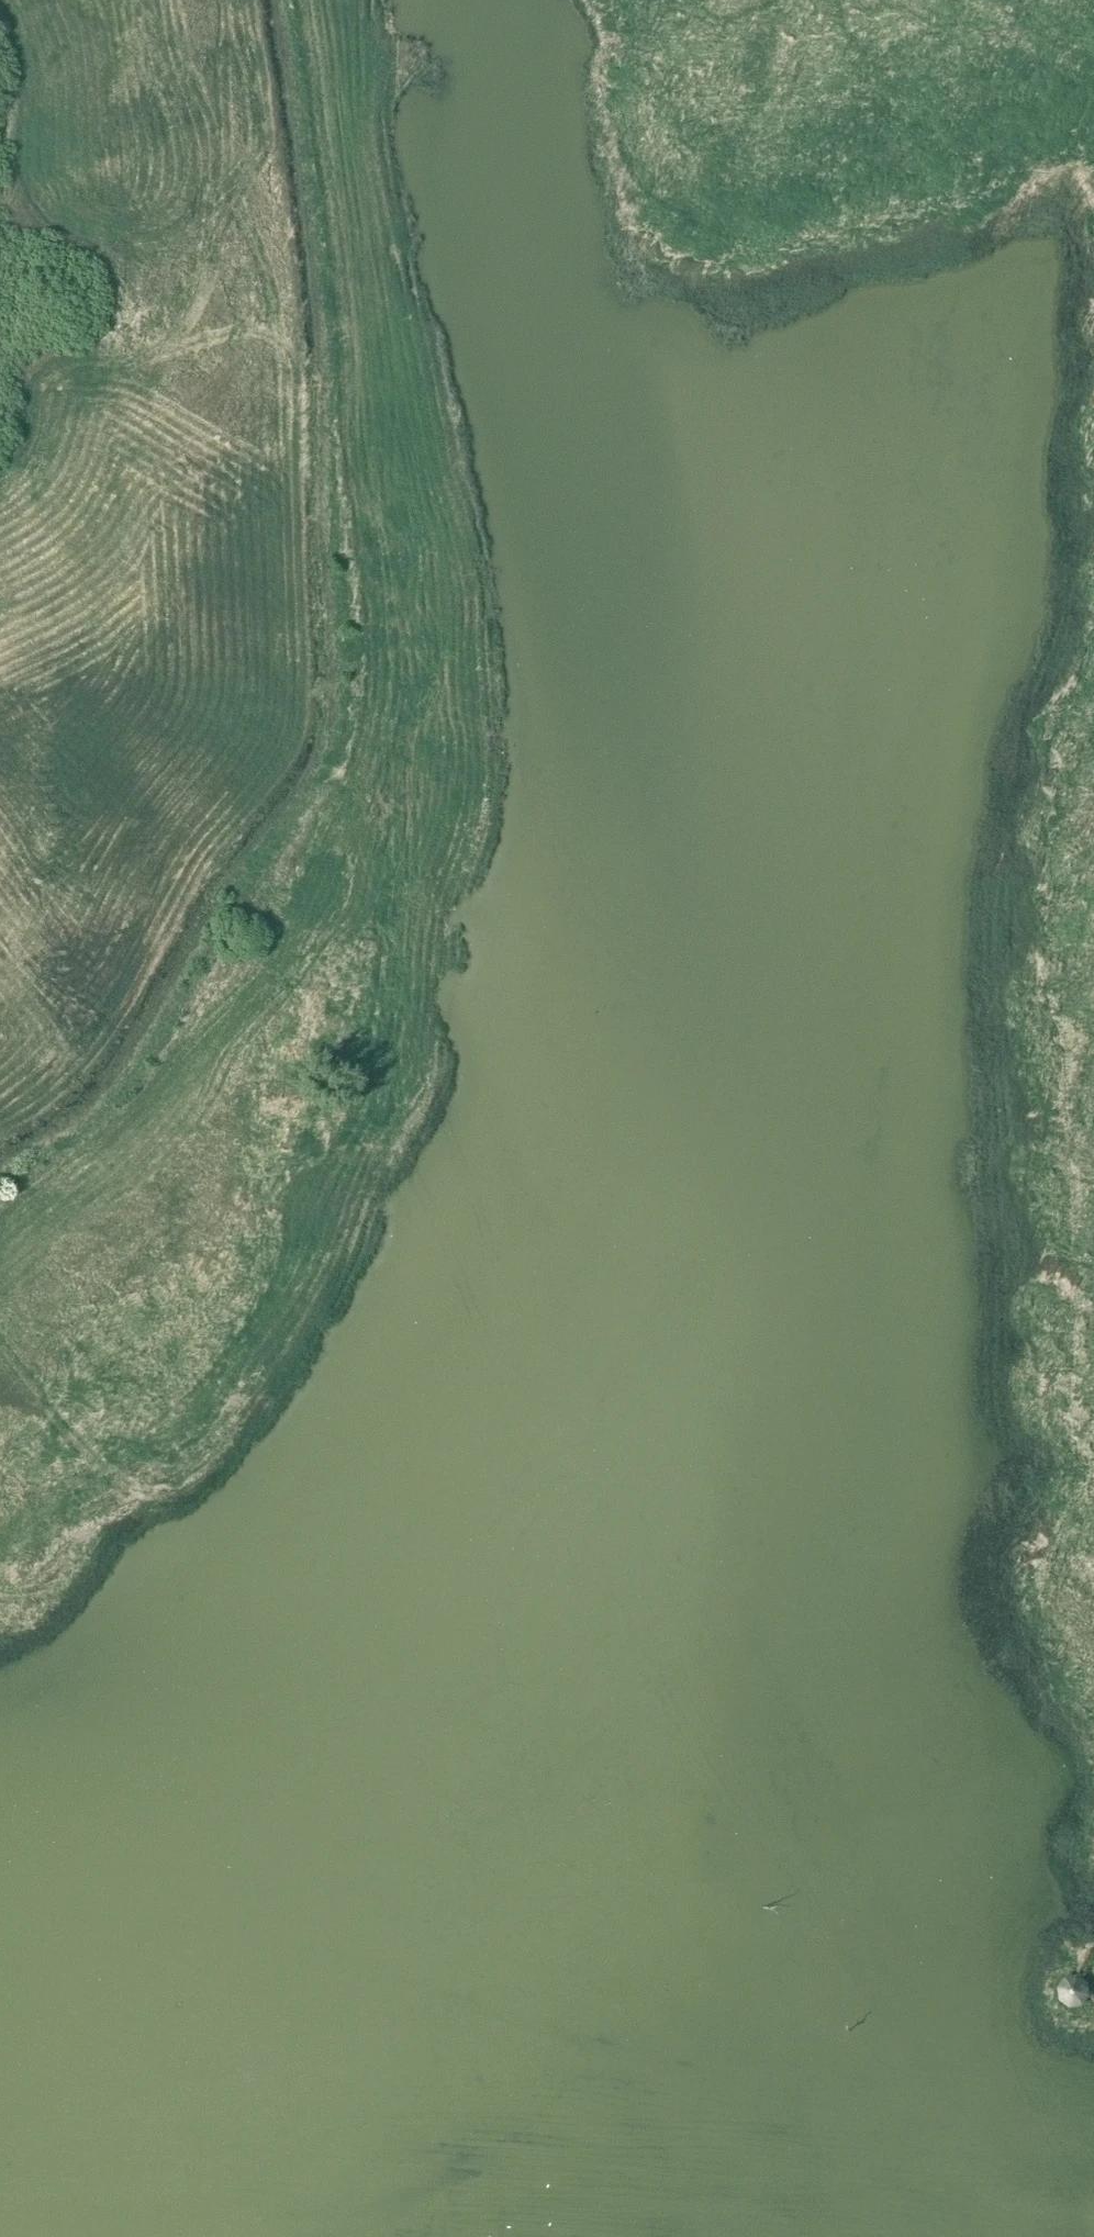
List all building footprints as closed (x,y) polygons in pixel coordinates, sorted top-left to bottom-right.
[(1079,1975),(1065,1977),(1057,1988),(1059,2000),(1070,2008),(1084,2006),(1092,1996),(1089,1983),(1079,1975)]
